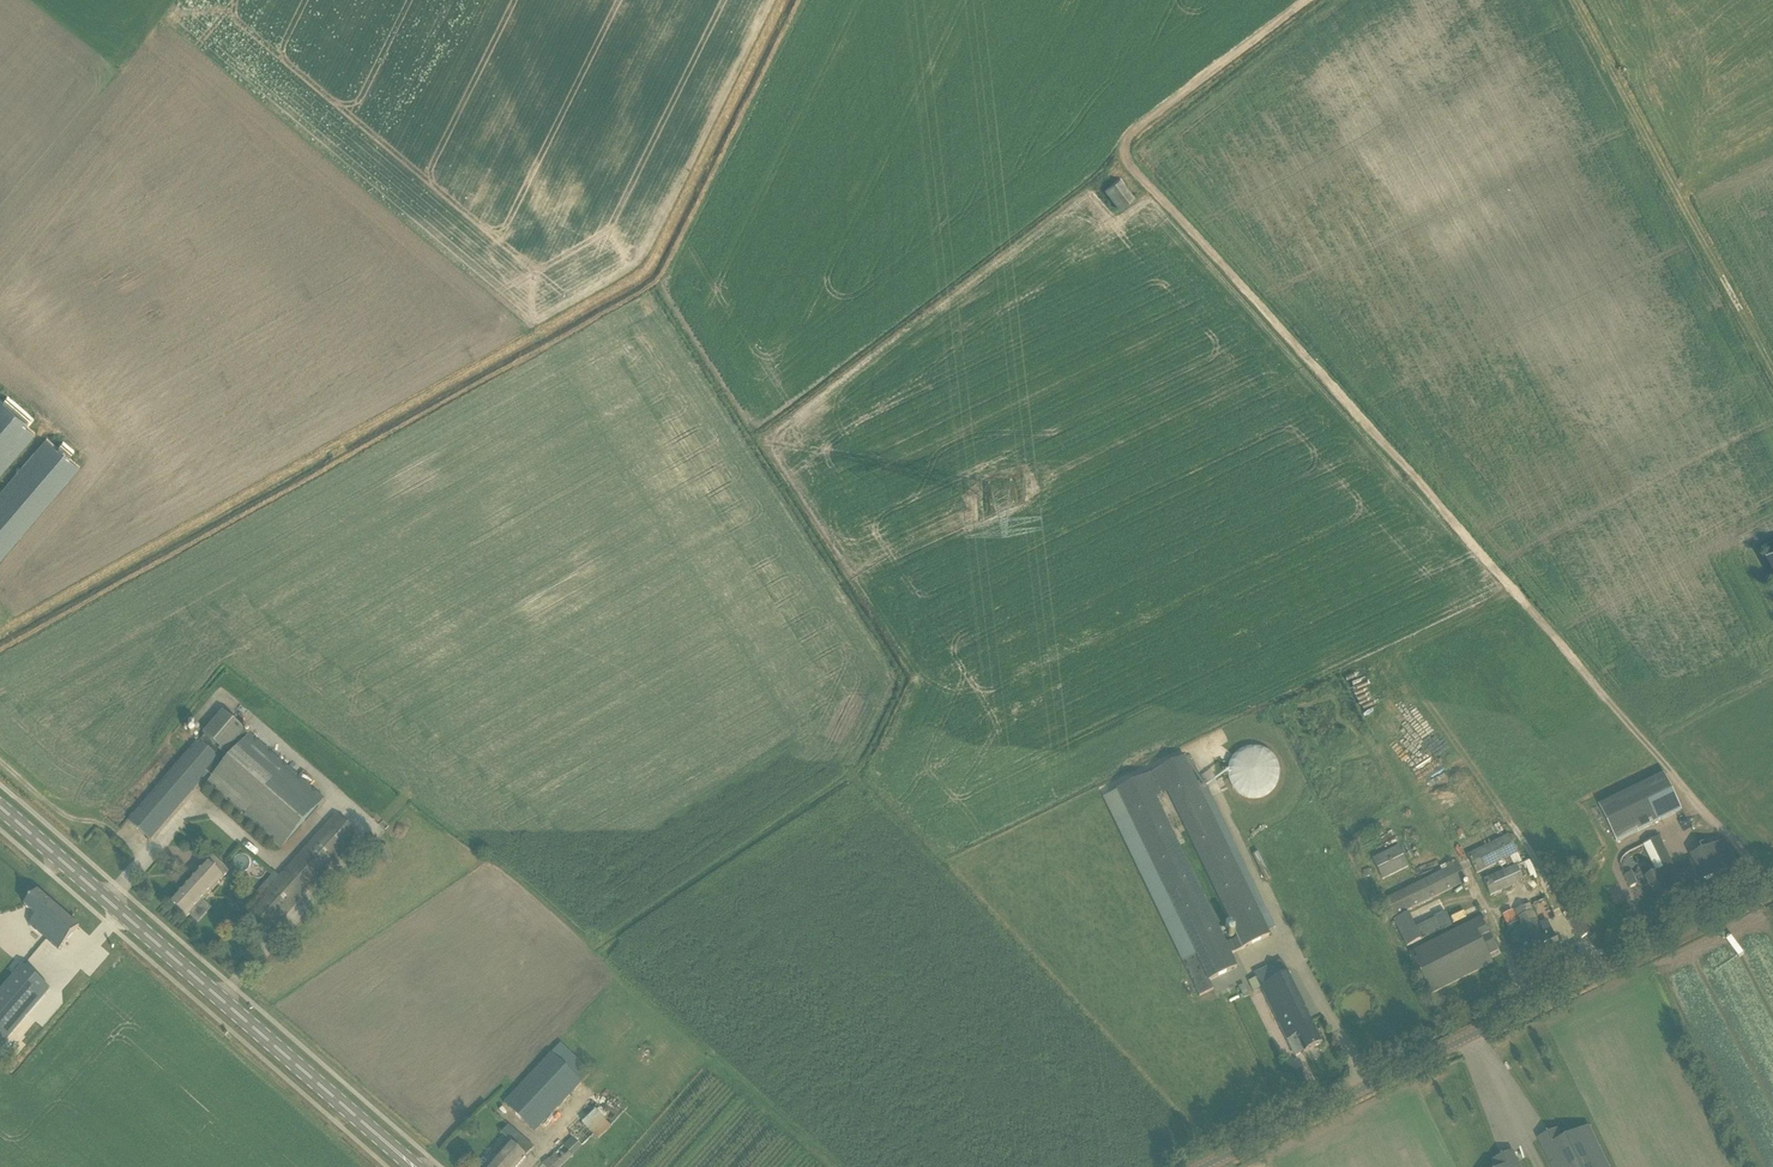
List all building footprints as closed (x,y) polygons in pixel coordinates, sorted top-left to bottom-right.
[(1102,187),(1116,208),(1133,196),(1119,175),(1102,187)] [(76,465),(43,437),(0,487),(0,556),(76,465)] [(218,712),(197,734),(220,755),(241,732),(218,712)] [(242,816),(280,848),(322,798),(245,733),(221,761),(260,794),(242,816)] [(1267,738),(1213,764),(1224,786),(1225,786),(1321,984),(1348,972),(1371,1020),(1404,1004),(1376,947),(1371,950),(1370,950),(1267,738)] [(207,781),(179,756),(140,799),(168,824),(207,781)] [(1204,781),(1196,785),(1189,769),(1184,760),(1184,758),(1117,790),(1117,791),(1196,955),(1183,962),(1199,997),(1214,990),(1209,981),(1237,968),(1231,955),(1270,936),(1267,932),(1275,928),(1204,781)] [(1682,811),(1664,775),(1599,806),(1616,842),(1682,811)] [(1476,875),(1498,864),(1504,861),(1517,855),(1507,836),(1466,855),(1476,875)] [(1644,847),(1651,861),(1657,874),(1647,879),(1659,904),(1737,866),(1725,842),(1712,848),(1692,857),(1694,861),(1676,870),(1661,837),(1645,844),(1644,847)] [(386,846),(380,848),(385,862),(390,861),(386,846)] [(1398,847),(1371,860),(1382,881),(1408,868),(1398,847)] [(212,857),(181,892),(170,903),(187,918),(195,909),(228,872),(212,857)] [(1458,864),(1382,901),(1391,919),(1467,882),(1458,864)] [(1483,880),(1490,896),(1515,886),(1515,885),(1509,869),(1483,880)] [(24,907),(35,916),(27,925),(20,933),(33,944),(34,943),(40,936),(54,947),(69,960),(82,945),(90,936),(37,891),(29,900),(24,907)] [(1529,944),(1528,945),(1513,952),(1517,959),(1522,970),(1561,951),(1555,941),(1552,933),(1545,936),(1529,904),(1513,912),(1529,944)] [(1590,933),(1583,923),(1574,909),(1564,916),(1581,940),(1590,933)] [(1502,916),(1506,924),(1517,920),(1513,911),(1502,916)] [(1442,929),(1437,918),(1415,928),(1408,914),(1392,921),(1406,947),(1422,940),(1421,939),(1442,929)] [(1492,964),(1488,956),(1497,952),(1479,918),(1409,954),(1430,995),(1492,964)] [(0,993),(0,1045),(2,1047),(49,990),(22,967),(0,993)] [(1255,979),(1248,983),(1253,992),(1261,988),(1281,1030),(1287,1041),(1296,1036),(1304,1053),(1322,1044),(1317,1033),(1311,1022),(1288,974),(1274,981),(1268,968),(1253,974),(1255,979)] [(552,1055),(504,1106),(534,1134),(582,1083),(552,1055)] [(608,1128),(595,1113),(538,1163),(541,1166),(559,1166),(572,1156),(567,1151),(586,1135),(592,1141),(608,1128)] [(1538,1139),(1552,1166),(1609,1166),(1590,1127),(1564,1139),(1559,1129),(1550,1133),(1538,1139)] [(489,1166),(517,1166),(533,1148),(517,1134),(489,1166)] [(1513,1152),(1493,1162),(1495,1166),(1521,1166),(1513,1152)]
